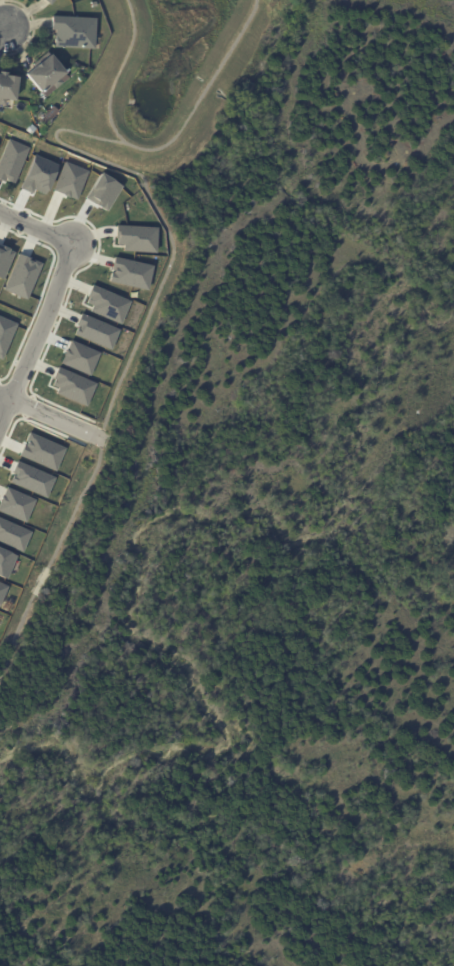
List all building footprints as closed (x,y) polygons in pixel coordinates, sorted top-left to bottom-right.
[(57,35),(57,30),(53,30),(54,16),(98,19),(96,50),(56,48),(57,35)] [(67,73),(59,80),(62,84),(55,90),(52,86),(43,94),(27,75),(35,67),(33,65),(48,52),(67,73)] [(4,105),(0,105),(0,71),(8,72),(7,76),(19,77),(16,101),(14,101),(5,100),(4,105)] [(56,116),(48,124),(43,118),(50,111),(56,116)] [(4,181),(0,179),(0,157),(8,138),(29,147),(14,183),(5,179),(4,181)] [(34,153),(59,164),(46,195),(33,189),(31,193),(19,188),(34,153)] [(64,161),(88,170),(76,199),(53,190),(64,161)] [(100,172),(122,185),(106,211),(84,198),(100,172)] [(116,224),(158,227),(156,253),(123,251),(123,245),(116,245),(117,238),(115,237),(116,224)] [(2,280),(0,279),(0,245),(14,251),(2,280)] [(18,253),(42,263),(26,300),(2,290),(18,253)] [(114,257),(153,265),(147,290),(109,281),(114,257)] [(92,284),(130,301),(120,325),(89,312),(92,306),(86,303),(88,297),(87,297),(92,284)] [(81,313),(94,318),(119,329),(111,350),(75,335),(78,326),(76,325),(81,313)] [(1,360),(0,360),(0,316),(17,323),(1,360)] [(70,339),(99,352),(89,376),(59,363),(70,339)] [(58,366),(96,382),(85,406),(56,393),(58,388),(52,385),(54,380),(52,379),(58,366)] [(29,432),(65,448),(55,471),(19,455),(29,432)] [(17,461),(55,477),(46,498),(9,482),(13,473),(12,472),(17,461)] [(25,522),(0,512),(0,500),(6,486),(35,499),(25,522)] [(22,552),(0,542),(0,518),(31,531),(22,552)] [(6,579),(0,576),(0,548),(16,555),(6,579)]
